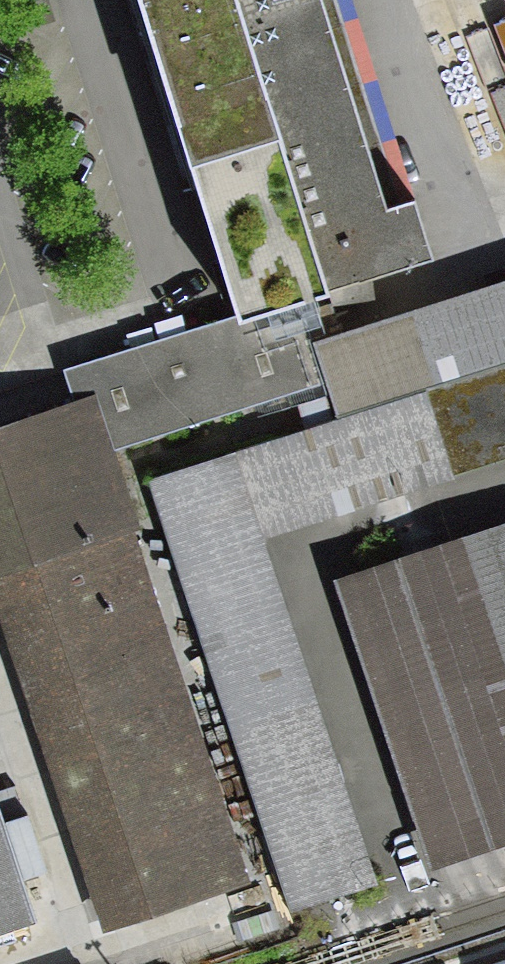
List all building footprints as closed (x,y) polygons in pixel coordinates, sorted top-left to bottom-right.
[(235,311),(415,253),(394,187),(363,197),(300,0),(134,0),(235,311)] [(304,339),(318,383),(328,413),(504,356),(504,274),(304,339)] [(97,455),(318,383),(304,339),(289,294),(68,365),(78,396),(97,455)] [(504,461),(504,364),(425,390),(452,473),(454,478),(504,461)] [(259,537),(452,473),(425,390),(232,453),(259,537)] [(0,422),(0,623),(98,924),(236,879),(97,455),(78,396),(0,422)] [(232,453),(144,481),(282,901),(369,872),(259,537),(232,453)] [(319,583),(415,873),(504,843),(504,522),(319,583)] [(36,914),(0,805),(0,925),(36,914)]
